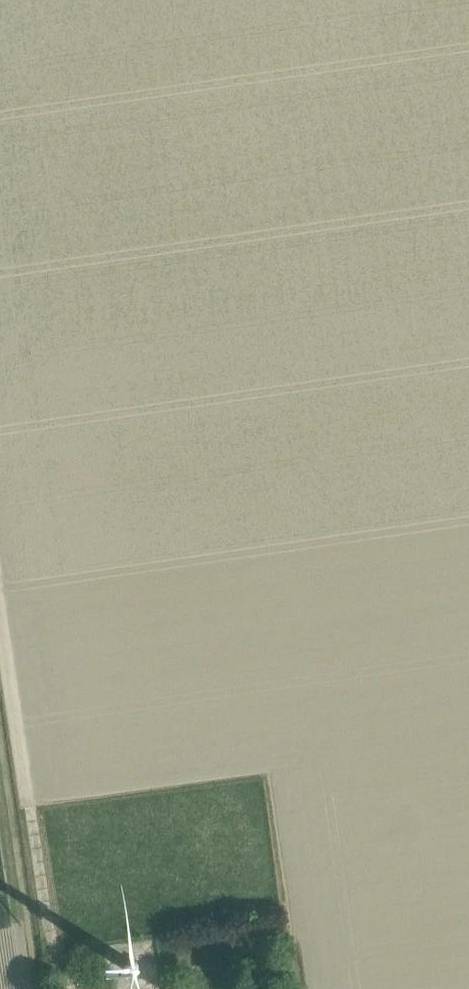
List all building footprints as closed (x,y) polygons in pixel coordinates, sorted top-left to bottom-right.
[(133,962),(132,962),(131,962),(130,962),(129,963),(128,963),(127,964),(126,965),(126,966),(126,967),(126,968),(126,969),(126,970),(126,971),(127,972),(127,973),(128,973),(129,974),(130,974),(131,975),(132,975),(133,975),(134,974),(135,974),(136,973),(137,972),(138,970),(138,969),(139,968),(138,967),(138,966),(138,965),(137,964),(136,963),(135,962),(134,962),(133,962)]
